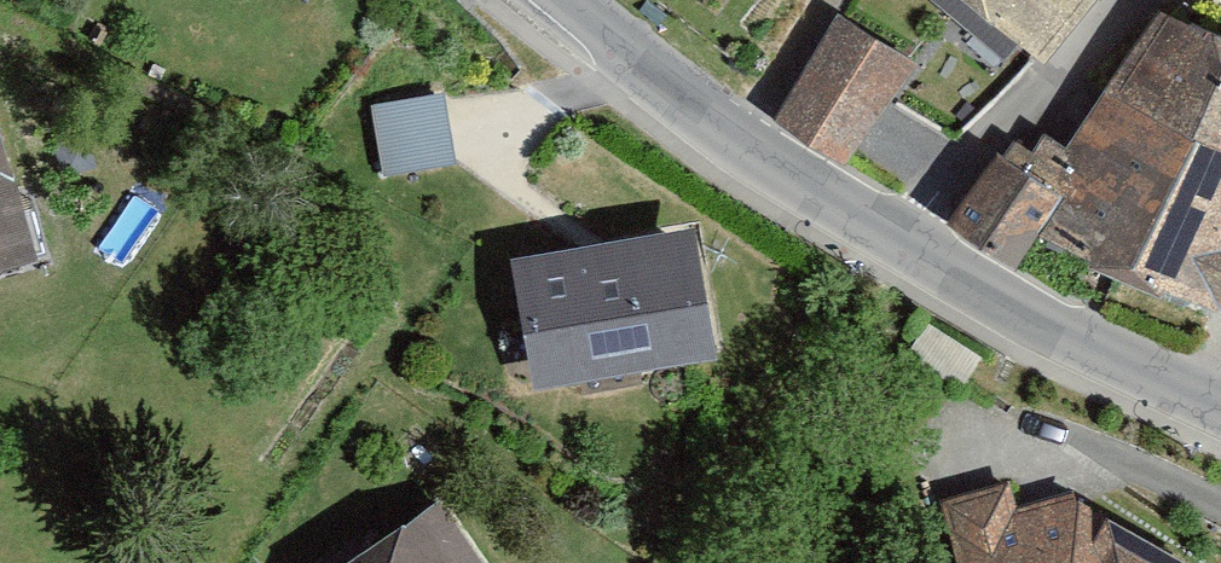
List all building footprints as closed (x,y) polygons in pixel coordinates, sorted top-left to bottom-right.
[(1017,64),(1070,0),(936,0),(1017,64)] [(1148,19),(1053,160),(1033,147),(1021,166),(1007,157),(996,172),(986,165),(935,235),(998,279),(1022,245),(1206,324),(1220,293),(1220,51),(1148,19)] [(762,127),(832,173),(900,70),(830,24),(762,127)] [(444,94),(374,104),(388,174),(453,160),(444,94)] [(21,274),(0,192),(0,279),(21,274)] [(602,248),(520,266),(543,389),(715,355),(691,229),(602,248)] [(928,496),(949,562),(1167,562),(1053,498),(1004,514),(992,476),(928,496)] [(346,562),(468,562),(434,508),(346,562)]
